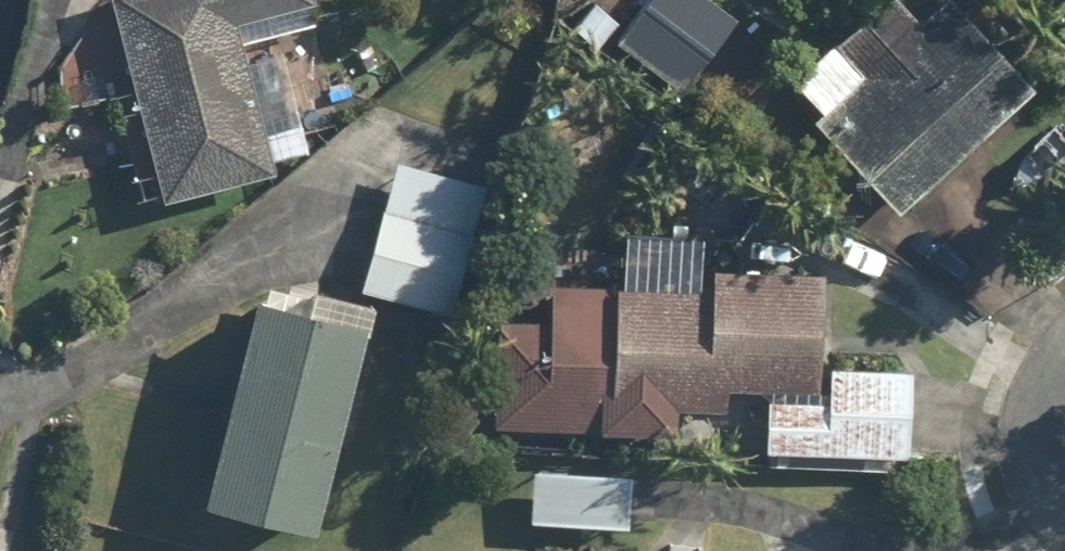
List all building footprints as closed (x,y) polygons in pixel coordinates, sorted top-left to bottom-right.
[(171,206),(284,177),(280,162),(316,152),(291,55),(259,64),(251,37),(321,18),(316,0),(117,0),(171,206)] [(623,45),(706,88),(751,0),(646,0),(623,45)] [(1051,80),(981,0),(949,0),(925,21),(907,0),(843,0),(823,17),(874,76),(825,118),(903,208),(1051,80)] [(492,168),(396,150),(370,291),(466,309),(492,168)] [(677,291),(598,289),(544,287),(543,313),(495,312),(492,431),(673,435),(674,410),(725,411),(725,392),(817,394),(820,272),(709,269),(709,291),(677,291)] [(381,313),(270,285),(216,499),(327,527),(381,313)] [(768,404),(767,457),(905,459),(906,367),(826,366),(825,404),(768,404)] [(650,465),(534,460),(531,524),(648,529),(650,465)]
